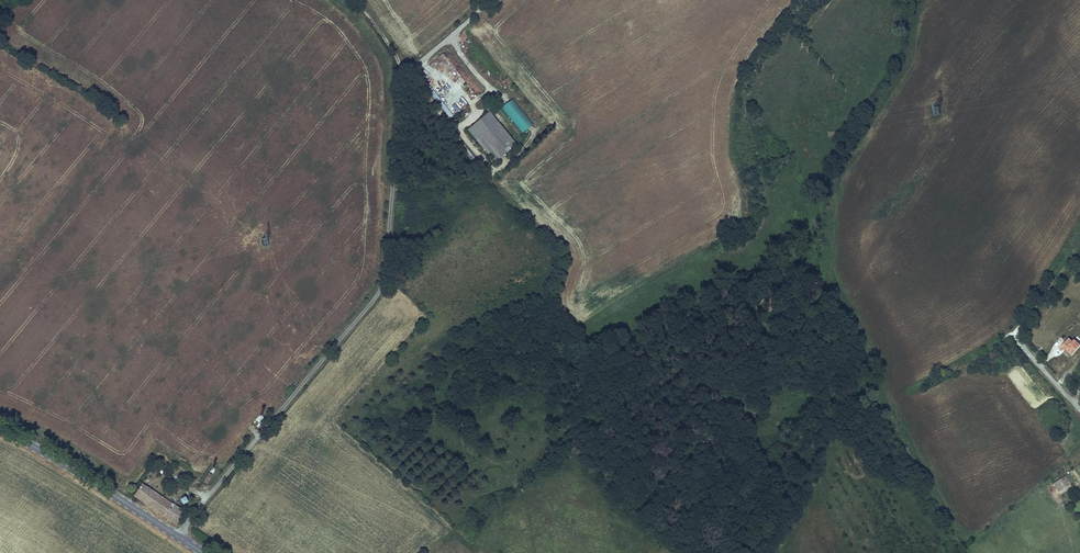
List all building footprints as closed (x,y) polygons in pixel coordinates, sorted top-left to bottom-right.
[(521,133),(532,125),(513,98),(502,106),(521,133)] [(446,106),(442,109),(449,118),(453,115),(446,106)] [(517,145),(490,112),(468,130),(495,163),(517,145)] [(213,476),(209,473),(204,481),(208,484),(213,476)] [(1069,480),(1067,476),(1054,484),(1059,492),(1065,488),(1063,484),(1069,480)] [(1069,480),(1063,484),(1065,488),(1072,484),(1069,480)] [(134,497),(177,525),(185,512),(142,485),(134,497)] [(189,503),(186,497),(180,501),(183,506),(189,503)]
